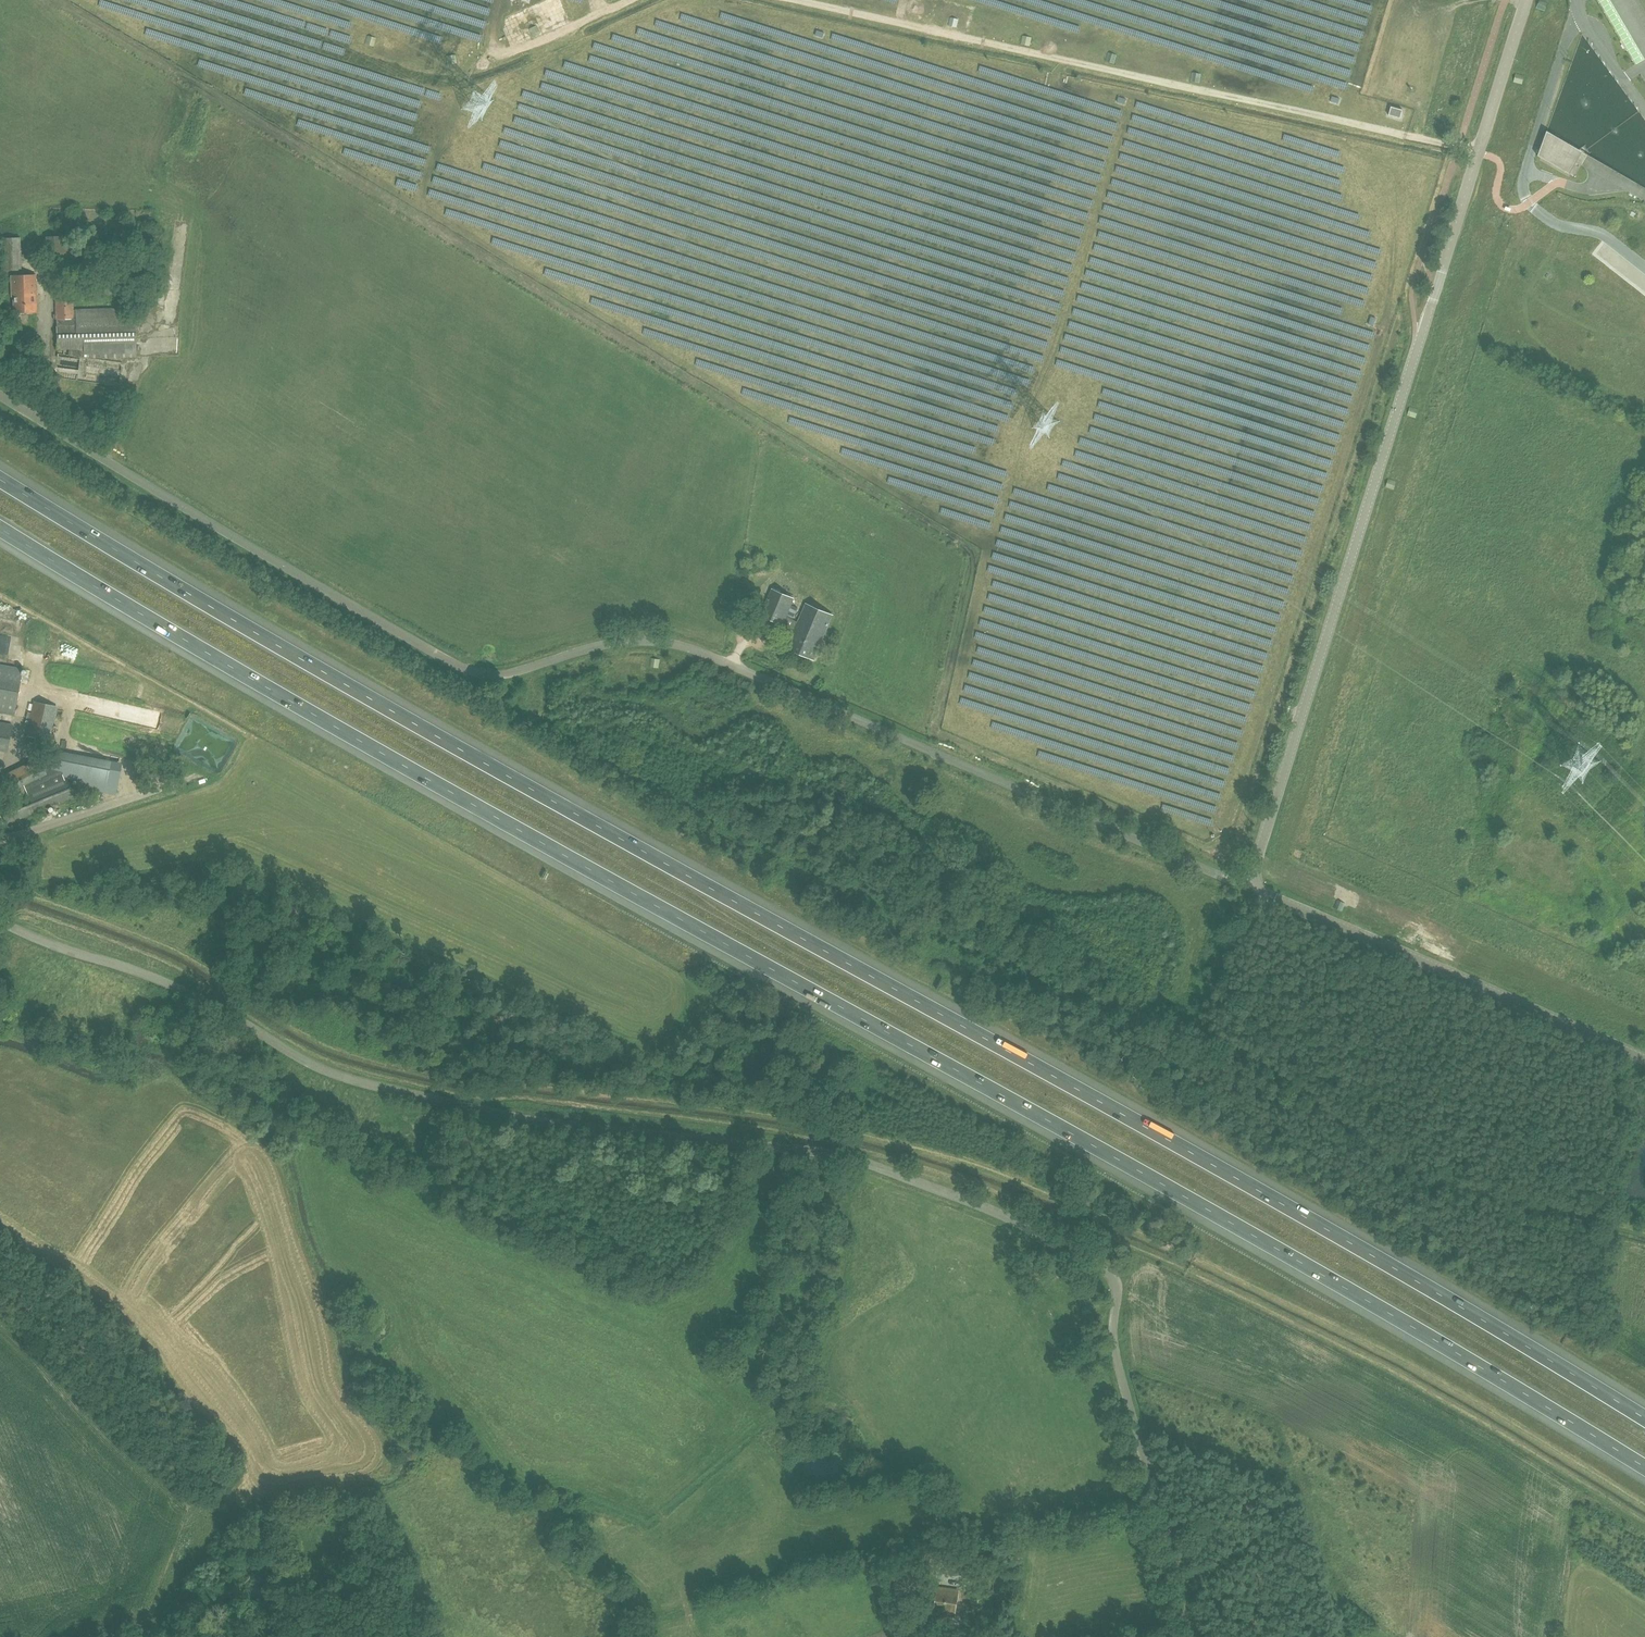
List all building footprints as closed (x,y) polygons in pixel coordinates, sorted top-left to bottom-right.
[(1562,9),(1555,5),(1551,13),(1559,17),(1562,9)] [(959,19),(950,18),(949,26),(957,27),(959,19)] [(1032,37),(1023,35),(1021,44),(1030,45),(1032,37)] [(1117,55),(1108,52),(1105,61),(1114,63),(1117,55)] [(446,55),(447,64),(456,63),(455,54),(446,55)] [(1201,73),(1192,72),(1190,81),(1200,82),(1201,73)] [(1533,86),(1525,84),(1523,92),(1531,95),(1533,86)] [(1119,96),(1117,101),(1125,104),(1127,98),(1119,96)] [(1391,106),(1389,115),(1400,118),(1403,110),(1391,106)] [(1537,156),(1570,174),(1582,152),(1546,131),(1537,156)] [(34,275),(12,276),(12,284),(13,296),(14,296),(14,312),(16,312),(25,312),(34,312),(34,304),(35,304),(34,283),(34,275)] [(1410,406),(1407,415),(1415,418),(1418,409),(1410,406)] [(1396,481),(1388,478),(1385,487),(1393,489),(1396,481)] [(833,615),(806,604),(798,622),(786,617),(794,599),(772,589),(761,615),(782,625),(795,630),(787,648),(814,659),(833,615)] [(660,659),(651,658),(649,667),(659,668),(660,659)] [(13,714),(21,671),(0,668),(0,712),(13,714)] [(33,701),(30,717),(26,735),(49,740),(57,706),(33,701)] [(0,722),(0,750),(8,751),(12,724),(0,722)] [(4,774),(13,794),(48,778),(39,758),(4,774)] [(68,782),(67,780),(60,783),(58,777),(26,790),(27,795),(0,806),(0,807),(1,810),(7,823),(73,795),(68,782)] [(1336,900),(1333,908),(1341,912),(1345,904),(1336,900)] [(1090,1305),(1081,1307),(1083,1316),(1091,1314),(1090,1305)] [(1120,1458),(1112,1460),(1114,1469),(1122,1467),(1120,1458)] [(1011,1557),(1022,1556),(1022,1539),(1010,1540),(1011,1557)] [(984,1564),(968,1574),(974,1584),(990,1573),(984,1564)] [(959,1590),(939,1586),(934,1612),(954,1615),(959,1590)]
